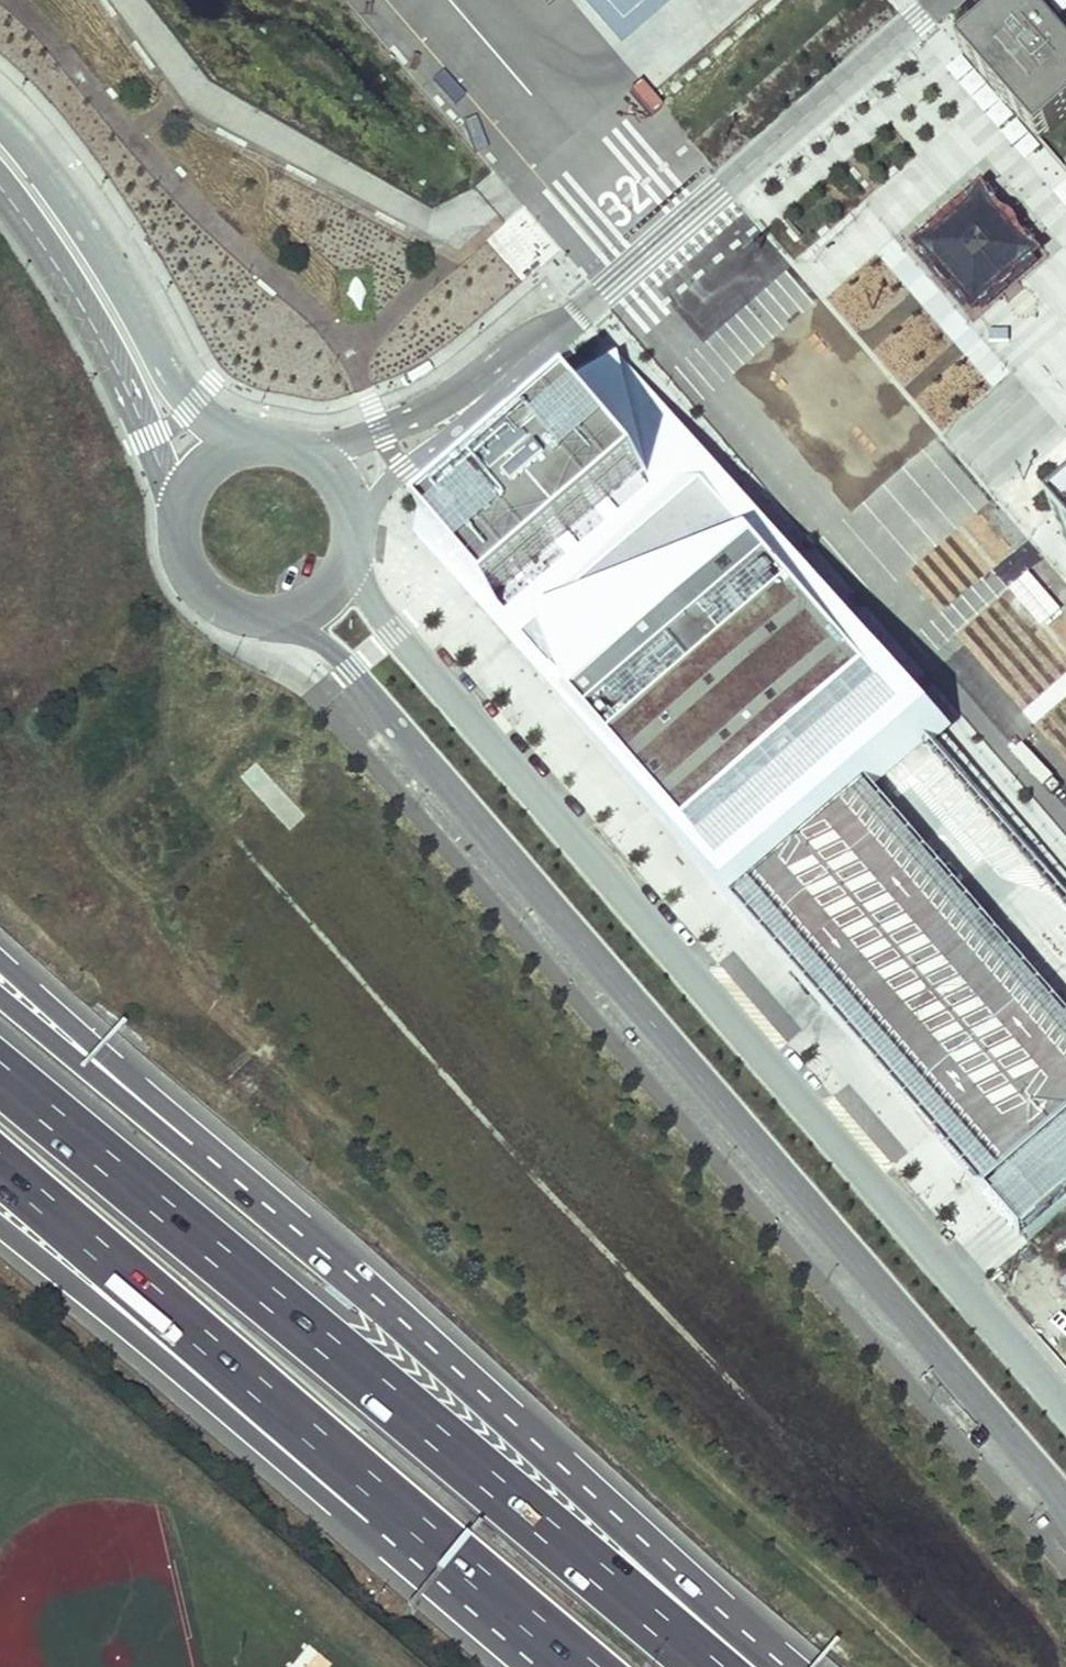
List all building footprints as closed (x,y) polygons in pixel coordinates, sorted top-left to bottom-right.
[(614,59),(682,0),(563,0),(614,59)] [(1028,2),(1065,46),(1065,0),(1030,0),(1028,2)] [(1044,149),(1065,129),(1065,46),(1028,2),(965,55),(1044,149)] [(1044,149),(1065,173),(1065,129),(1044,149)] [(982,186),(912,246),(977,317),(1046,256),(982,186)] [(929,746),(946,731),(620,355),(576,392),(645,471),(482,612),(1028,1241),(1065,1209),(1065,904),(929,746)] [(645,471),(576,392),(413,533),(482,612),(645,471)]
